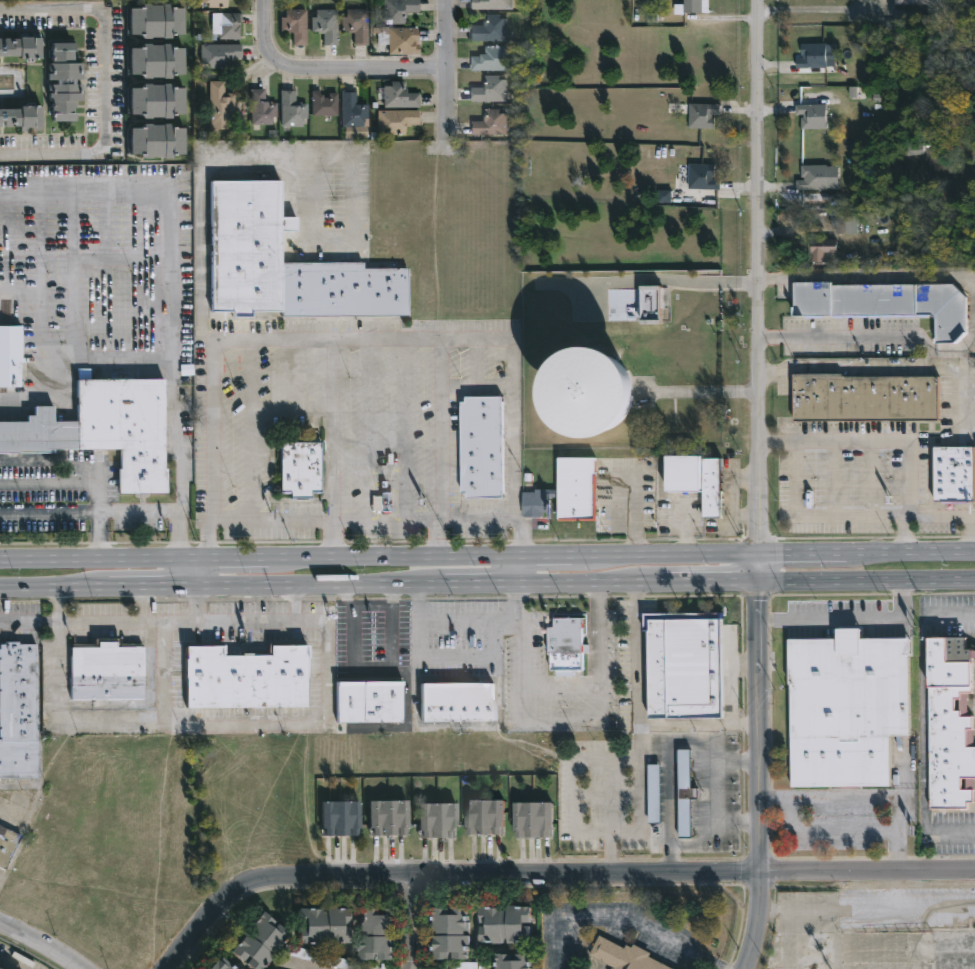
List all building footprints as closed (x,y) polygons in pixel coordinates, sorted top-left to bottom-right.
[(203,3),(203,0),(229,0),(229,8),(210,8),(210,3),(203,3)] [(385,24),(385,0),(421,0),(421,12),(408,12),(407,24),(385,24)] [(472,9),(472,0),(514,0),(514,9),(472,9)] [(682,13),(682,0),(706,0),(706,13),(695,13),(682,13)] [(928,10),(946,10),(946,0),(896,0),(896,4),(928,4),(928,10)] [(170,4),(170,8),(183,8),(183,34),(170,34),(170,39),(150,37),(150,39),(140,39),(140,34),(128,34),(128,8),(140,8),(140,4),(170,4)] [(369,9),(369,45),(355,45),(355,33),(348,33),(348,31),(343,31),(343,17),(348,17),(348,9),(369,9)] [(307,10),(306,45),(293,45),(293,33),(281,33),(281,17),(285,17),(285,10),(307,10)] [(339,10),(339,45),(325,45),(325,34),(313,32),(313,17),(318,17),(318,10),(339,10)] [(242,40),(221,40),(223,13),(244,14),(244,23),(242,23),(242,40)] [(501,14),(501,18),(508,18),(508,41),(472,40),(472,25),(484,25),(484,14),(501,14)] [(419,43),(419,45),(421,45),(421,55),(390,55),(390,29),(420,29),(419,43)] [(24,57),(0,58),(0,40),(3,40),(3,46),(7,46),(7,40),(44,39),(44,59),(24,60),(24,57)] [(74,59),(75,62),(83,62),(84,72),(81,72),(81,74),(84,74),(84,81),(76,81),(77,85),(84,85),(84,91),(81,91),(81,94),(84,93),(84,102),(78,102),(79,109),(74,109),(74,114),(78,114),(78,122),(53,122),(52,102),(50,102),(49,86),(57,85),(57,81),(49,81),(48,64),(53,64),(52,44),(78,43),(78,51),(74,51),(74,59)] [(825,43),(825,68),(794,68),(794,58),(802,58),(802,56),(799,56),(799,44),(825,43)] [(171,45),(171,48),(184,48),(184,75),(170,74),(170,79),(150,78),(150,79),(142,79),(142,76),(127,76),(128,49),(140,49),(140,44),(171,45)] [(230,61),(230,69),(211,69),(211,64),(202,64),(202,45),(244,45),(244,58),(234,58),(234,61),(230,61)] [(506,46),(506,50),(511,50),(511,65),(507,65),(507,70),(473,70),(473,56),(481,55),(481,53),(486,53),(486,46),(506,46)] [(508,79),(508,102),(473,101),(473,87),(486,87),(487,75),(501,75),(501,79),(508,79)] [(407,90),(407,93),(420,93),(420,108),(385,108),(385,86),(393,86),(393,81),(407,81),(407,90)] [(226,82),(226,94),(237,94),(237,114),(231,114),(231,130),(212,130),(211,82),(226,82)] [(170,85),(170,89),(184,89),(184,115),(171,115),(171,119),(150,118),(150,119),(141,119),(141,116),(128,116),(128,89),(141,89),(141,85),(170,85)] [(266,89),(267,101),(279,103),(280,117),(274,117),(274,125),(253,125),(252,89),(266,89)] [(297,91),(297,103),(303,103),(303,105),(308,105),(308,119),(304,119),(304,127),(283,127),(283,91),(297,91)] [(321,91),(321,95),(324,95),(324,98),(331,98),(331,93),(340,93),(340,117),(314,117),(314,91),(321,91)] [(358,91),(358,105),(370,105),(370,119),(365,119),(365,127),(344,127),(343,91),(358,91)] [(718,111),(718,114),(711,114),(711,117),(714,117),(714,129),(687,128),(688,103),(719,104),(718,111)] [(824,104),(825,129),(800,130),(800,117),(802,117),(802,115),(793,115),(793,105),(824,104)] [(3,122),(0,122),(0,110),(18,110),(18,107),(40,107),(40,131),(32,131),(32,128),(28,128),(28,131),(19,131),(19,127),(3,127),(3,122)] [(501,108),(501,113),(508,113),(508,134),(473,135),(473,121),(485,121),(485,108),(501,108)] [(408,128),(408,136),(389,136),(389,131),(380,131),(380,111),(421,111),(421,125),(412,125),(412,128),(408,128)] [(171,124),(171,129),(184,129),(184,155),(171,155),(171,159),(150,158),(150,159),(141,159),(141,155),(128,155),(128,129),(142,129),(142,125),(171,124)] [(714,165),(713,177),(711,177),(711,179),(719,180),(719,191),(687,189),(688,164),(714,165)] [(826,164),(827,189),(795,190),(795,180),(804,180),(804,177),(801,177),(801,165),(826,164)] [(285,184),(286,215),(301,215),(301,229),(285,228),(285,262),(367,261),(367,268),(412,267),(413,314),(285,315),(285,310),(256,310),(256,315),(237,315),(237,310),(216,310),(216,183),(285,184)] [(658,203),(672,203),(672,190),(658,190),(658,203)] [(842,209),(842,216),(856,216),(856,233),(835,233),(835,215),(829,215),(829,209),(842,209)] [(828,254),(828,262),(811,262),(811,254),(809,254),(809,239),(839,239),(838,254),(828,254)] [(949,281),(962,294),(963,332),(954,341),(932,342),(933,317),(929,312),(792,314),(791,281),(827,280),(828,283),(949,281)] [(655,321),(634,321),(634,282),(655,283),(655,321)] [(638,402),(638,391),(625,351),(584,349),(552,360),(550,400),(561,434),(600,436),(630,426),(631,404),(638,402)] [(22,386),(0,386),(0,362),(22,362),(35,363),(35,374),(22,374),(22,386)] [(844,375),(844,377),(938,377),(938,421),(796,422),(796,375),(844,375)] [(57,453),(0,454),(0,422),(30,421),(30,415),(37,415),(36,405),(57,405),(57,421),(80,420),(79,379),(167,378),(168,468),(170,468),(170,493),(121,494),(121,468),(124,468),(124,448),(57,448),(57,453)] [(508,395),(508,496),(474,496),(474,492),(468,492),(466,399),(472,400),(472,396),(508,395)] [(315,492),(315,498),(294,498),(294,492),(284,492),(284,442),(324,442),(325,492),(315,492)] [(971,500),(932,500),(932,446),(972,446),(971,500)] [(713,454),(713,457),(729,457),(729,517),(712,518),(711,490),(675,490),(674,454),(713,454)] [(603,457),(603,518),(565,518),(565,496),(553,497),(554,511),(548,511),(548,516),(526,516),(526,491),(538,491),(538,488),(565,488),(564,456),(603,456),(603,457)] [(725,625),(725,718),(651,718),(650,628),(647,628),(646,611),(725,611),(725,625)] [(587,616),(588,669),(574,669),(574,675),(557,675),(557,669),(552,669),(551,652),(550,652),(549,625),(556,625),(555,617),(587,616)] [(855,627),(856,638),(906,637),(907,654),(905,654),(906,735),(886,736),(887,786),(788,786),(787,684),(784,684),(784,639),(832,638),(832,627),(855,627)] [(119,637),(119,644),(141,643),(141,646),(143,646),(144,699),(108,700),(108,707),(93,707),(93,698),(71,699),(70,647),(71,647),(71,644),(97,643),(97,639),(119,637)] [(961,649),(974,650),(974,657),(968,658),(968,661),(972,661),(971,692),(965,692),(965,716),(970,716),(970,728),(972,728),(972,747),(974,747),(974,778),(958,777),(958,789),(971,790),(971,802),(965,802),(965,809),(927,809),(923,637),(961,637),(961,649)] [(40,778),(0,779),(0,740),(4,740),(3,737),(1,737),(1,729),(4,729),(4,727),(1,727),(0,692),(3,692),(3,689),(1,689),(1,674),(3,674),(3,672),(1,672),(1,660),(3,660),(3,657),(0,658),(0,649),(2,649),(2,645),(6,645),(6,642),(21,642),(21,645),(42,645),(43,739),(40,739),(40,778)] [(309,645),(309,706),(185,707),(185,646),(221,646),(221,655),(268,655),(268,643),(309,643),(309,645)] [(338,722),(336,722),(336,680),(403,680),(403,722),(338,722)] [(500,721),(426,721),(426,683),(499,683),(500,721)] [(691,837),(691,797),(698,797),(698,789),(691,789),(690,750),(678,750),(679,838),(691,837)] [(661,822),(660,765),(649,765),(649,823),(661,822)] [(476,835),(472,835),(472,801),(509,800),(509,835),(476,835)] [(374,836),(373,836),(372,801),(409,801),(410,835),(374,836)] [(362,828),(362,836),(353,836),(338,836),(338,829),(337,829),(337,836),(324,836),(324,802),(365,802),(365,828),(362,828)] [(423,837),(421,837),(421,803),(459,802),(460,837),(423,837)] [(520,838),(519,803),(558,802),(559,837),(520,838)] [(3,870),(0,869),(0,825),(20,835),(3,870)] [(466,930),(465,934),(470,934),(469,957),(454,957),(454,952),(450,952),(450,958),(435,960),(435,937),(432,937),(432,934),(437,934),(437,931),(433,931),(433,921),(435,921),(435,907),(460,907),(460,905),(470,905),(470,930),(466,930)] [(524,906),(524,907),(537,907),(536,935),(530,935),(530,945),(514,945),(514,939),(509,939),(509,946),(500,946),(500,942),(486,943),(485,908),(487,908),(487,906),(524,906)] [(400,907),(401,930),(397,930),(398,935),(401,935),(401,959),(365,960),(365,947),(367,947),(367,935),(369,935),(369,932),(364,932),(364,922),(366,922),(365,908),(400,907)] [(339,908),(339,909),(354,909),(355,921),(354,921),(354,925),(347,925),(347,929),(354,929),(354,944),(331,946),(331,942),(327,942),(327,945),(303,945),(303,929),(309,929),(309,926),(303,926),(302,908),(339,908)] [(271,962),(265,968),(257,968),(250,963),(254,958),(251,956),(246,962),(234,952),(248,936),(247,935),(248,933),(251,935),(254,932),(250,929),(266,911),(279,921),(275,926),(277,929),(281,924),(293,934),(286,943),(288,945),(272,964),(271,962)] [(650,956),(677,968),(614,968),(615,967),(590,955),(600,935),(623,946),(626,948),(627,944),(633,947),(634,943),(652,952),(650,956)] [(337,968),(337,966),(347,968),(349,962),(295,948),(292,956),(337,968)] [(537,954),(537,968),(501,968),(502,954),(518,954),(518,960),(521,960),(521,954),(537,954)] [(226,959),(240,968),(213,968),(215,966),(218,968),(222,962),(223,963),(226,959)]
